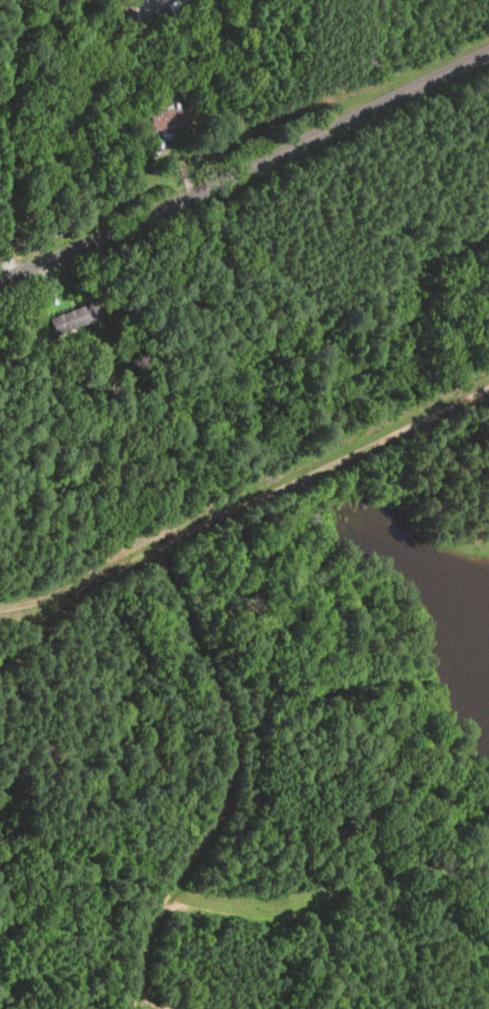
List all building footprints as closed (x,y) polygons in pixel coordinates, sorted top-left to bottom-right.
[(191,127),(190,109),(150,112),(152,130),(191,127)] [(158,154),(164,143),(154,137),(148,148),(158,154)] [(50,320),(57,337),(102,320),(96,303),(50,320)]
